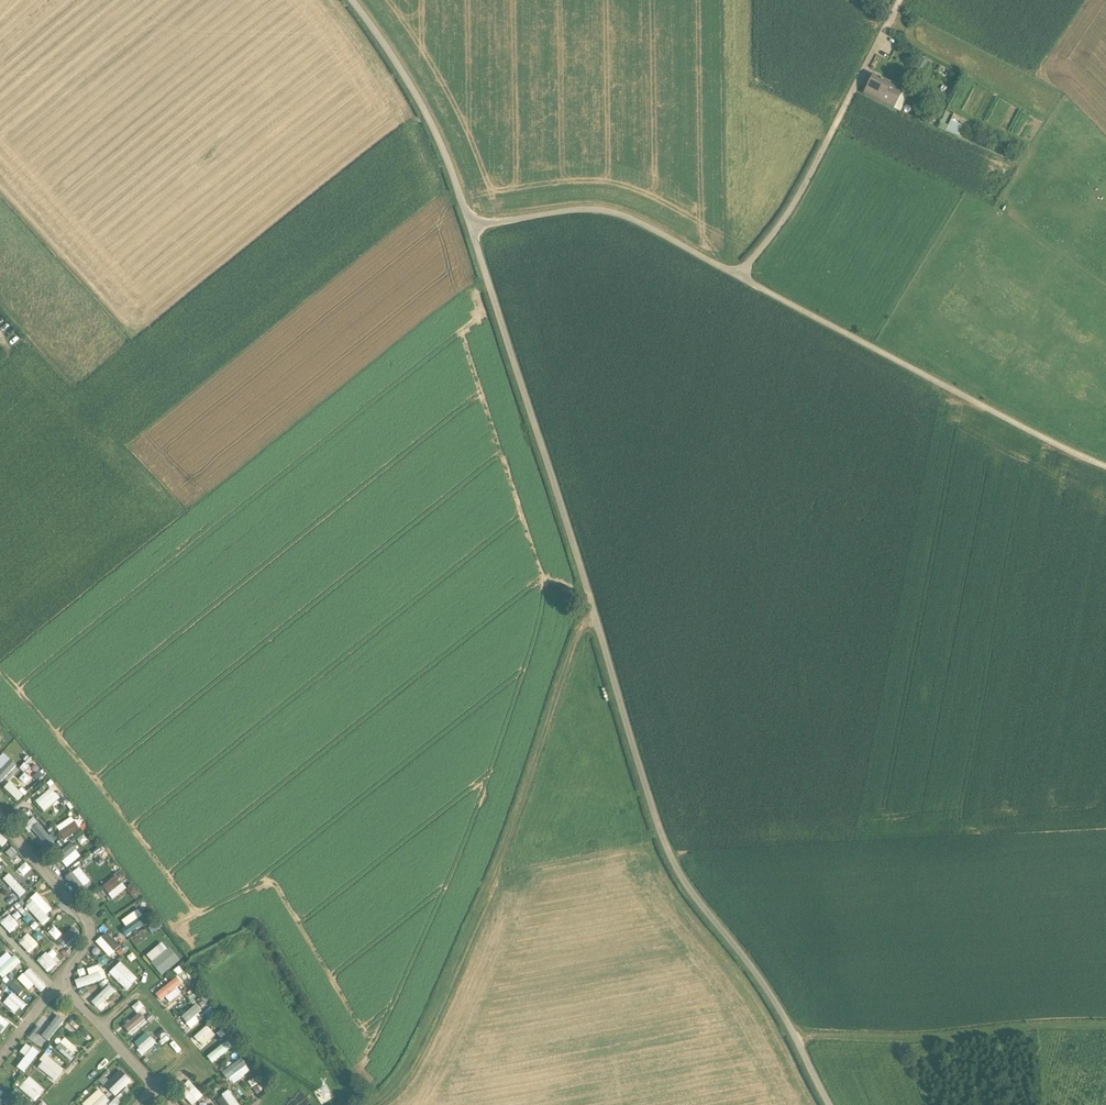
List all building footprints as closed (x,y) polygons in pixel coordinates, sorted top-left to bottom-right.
[(922,59),(918,66),(923,70),(928,62),(922,59)] [(890,85),(883,81),(873,76),(865,93),(901,112),(910,94),(891,84),(890,85)] [(938,110),(935,116),(941,118),(944,112),(938,110)] [(951,119),(946,130),(959,136),(964,125),(951,119)] [(22,764),(28,758),(13,745),(7,750),(22,764)] [(31,768),(36,763),(31,757),(26,762),(31,768)] [(20,769),(14,774),(18,779),(24,774),(20,769)] [(26,773),(20,779),(26,784),(32,778),(26,773)] [(19,801),(25,795),(11,781),(4,788),(19,801)] [(36,801),(45,812),(61,798),(52,787),(36,801)] [(72,816),(56,826),(65,840),(81,830),(72,816)] [(8,840),(0,833),(0,845),(3,847),(8,840)] [(65,867),(84,852),(78,845),(59,859),(65,867)] [(15,871),(4,859),(0,863),(0,873),(5,879),(15,871)] [(95,877),(110,866),(105,860),(90,871),(95,877)] [(26,862),(18,869),(24,876),(32,869),(26,862)] [(96,877),(99,880),(112,869),(109,866),(96,877)] [(80,875),(69,888),(76,894),(87,881),(80,875)] [(113,900),(128,887),(117,875),(102,888),(113,900)] [(9,886),(19,898),(29,889),(18,878),(9,886)] [(37,893),(24,906),(45,925),(52,917),(48,914),(54,908),(37,893)] [(128,934),(147,922),(139,909),(120,921),(128,934)] [(0,923),(10,934),(20,924),(10,914),(0,923)] [(66,948),(80,933),(72,926),(58,941),(66,948)] [(56,929),(51,934),(56,939),(61,934),(56,929)] [(30,953),(41,943),(29,931),(19,942),(30,953)] [(107,932),(96,942),(110,957),(120,948),(107,932)] [(164,941),(146,955),(163,975),(180,961),(164,941)] [(46,952),(37,961),(49,973),(58,964),(46,952)] [(0,958),(0,962),(2,965),(13,958),(10,953),(0,958)] [(21,962),(15,956),(0,970),(0,975),(3,978),(21,962)] [(78,988),(107,978),(101,964),(88,969),(90,975),(75,980),(78,988)] [(18,979),(29,990),(35,985),(41,992),(47,986),(29,968),(18,979)] [(78,971),(80,977),(89,975),(87,968),(78,971)] [(165,1005),(182,992),(178,987),(183,983),(178,977),(156,993),(165,1005)] [(102,1012),(119,996),(109,986),(92,1002),(102,1012)] [(13,992),(3,1003),(16,1014),(26,1003),(13,992)] [(205,1016),(194,1005),(181,1017),(192,1029),(205,1016)] [(125,1027),(130,1032),(145,1018),(140,1013),(125,1027)] [(1,1036),(10,1022),(0,1015),(0,1035),(1,1036)] [(36,1034),(47,1044),(59,1030),(48,1020),(36,1034)] [(201,1049),(216,1035),(207,1025),(192,1038),(201,1049)] [(222,1029),(215,1034),(219,1039),(226,1034),(222,1029)] [(147,1032),(135,1042),(140,1048),(137,1051),(142,1056),(157,1043),(147,1032)] [(65,1038),(56,1048),(71,1061),(80,1051),(65,1038)] [(228,1040),(207,1055),(211,1062),(233,1048),(228,1040)] [(165,1049),(172,1058),(182,1050),(174,1041),(165,1049)] [(26,1056),(32,1047),(27,1044),(21,1052),(26,1056)] [(33,1047),(18,1068),(26,1073),(40,1052),(33,1047)] [(43,1062),(39,1068),(55,1081),(64,1069),(45,1054),(40,1060),(43,1062)] [(233,1085),(251,1071),(242,1058),(223,1072),(233,1085)] [(110,1081),(105,1075),(99,1081),(115,1097),(132,1080),(121,1069),(110,1081)] [(30,1076),(19,1087),(35,1102),(45,1090),(30,1076)] [(184,1096),(192,1104),(194,1104),(204,1096),(190,1080),(184,1085),(189,1091),(184,1096)] [(82,1103),(84,1104),(107,1104),(111,1102),(100,1089),(82,1103)] [(231,1090),(217,1099),(221,1104),(240,1104),(231,1090)] [(124,1101),(119,1096),(109,1104),(110,1104),(119,1104),(124,1101)]
